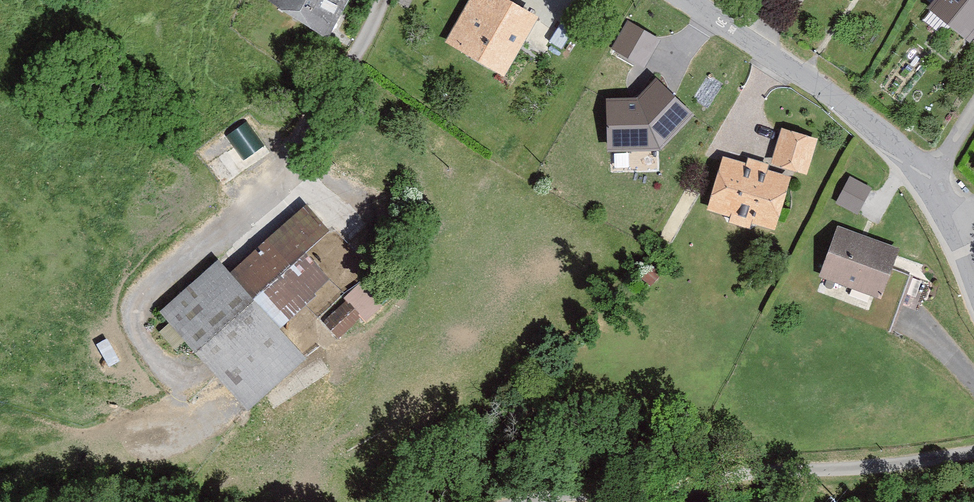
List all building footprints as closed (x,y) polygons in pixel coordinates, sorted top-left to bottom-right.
[(334,34),(352,0),(270,0),(334,34)] [(507,0),(468,0),(447,35),(508,71),(539,19),(507,0)] [(932,9),(973,41),(973,39),(973,0),(939,0),(932,9)] [(627,19),(610,47),(644,67),(661,40),(627,19)] [(608,98),(608,151),(663,150),(696,115),(656,77),(636,98),(608,98)] [(228,131),(236,148),(213,158),(220,175),(267,154),(252,120),(228,131)] [(776,159),(727,148),(712,214),(782,229),(795,170),(812,174),(820,136),(783,128),(776,159)] [(861,211),(875,184),(852,173),(839,201),(861,211)] [(222,257),(161,313),(251,410),(335,334),(304,301),(332,275),(310,251),(332,230),(307,202),(233,270),(222,257)] [(899,253),(830,227),(811,278),(880,304),(899,253)] [(365,320),(383,301),(362,282),(344,301),(365,320)]
